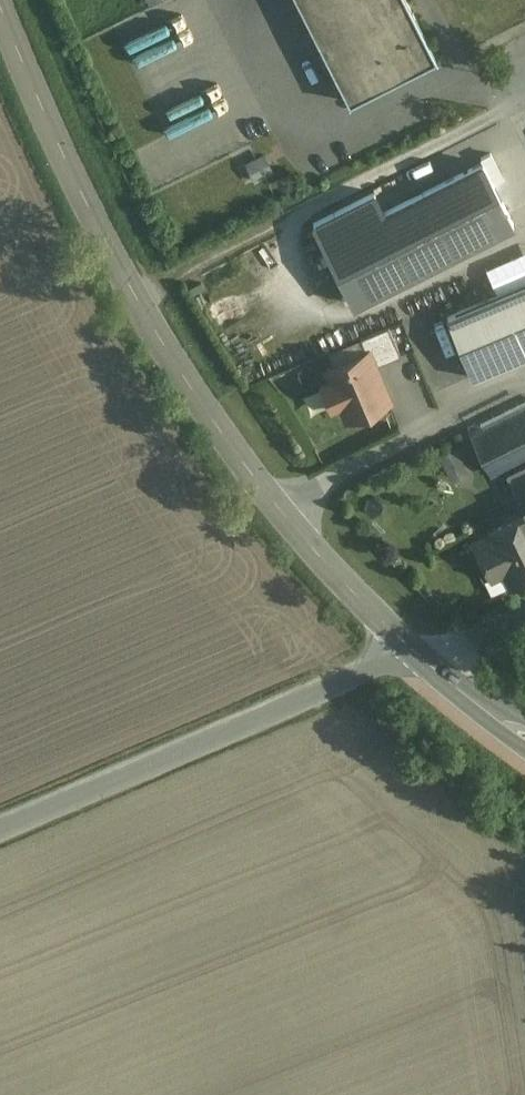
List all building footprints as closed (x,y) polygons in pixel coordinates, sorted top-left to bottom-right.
[(349,99),(435,55),(406,0),(297,0),(349,99)] [(384,212),(382,213),(413,274),(513,223),(482,163),(384,212)] [(384,212),(374,192),(313,223),(353,304),(413,274),(382,213),(384,212)] [(445,316),(471,377),(524,355),(524,283),(445,316)] [(400,354),(388,326),(360,338),(366,352),(367,351),(374,366),(400,354)] [(366,352),(326,369),(331,379),(322,383),(331,405),(340,401),(347,417),(367,408),(365,404),(386,395),(374,366),(367,351),(366,352)] [(473,428),(496,475),(524,461),(524,402),(473,428)] [(437,453),(450,478),(466,469),(453,445),(437,453)] [(487,533),(488,535),(474,542),(475,544),(489,573),(489,574),(490,576),(504,569),(512,584),(524,578),(524,514),(487,533)]
